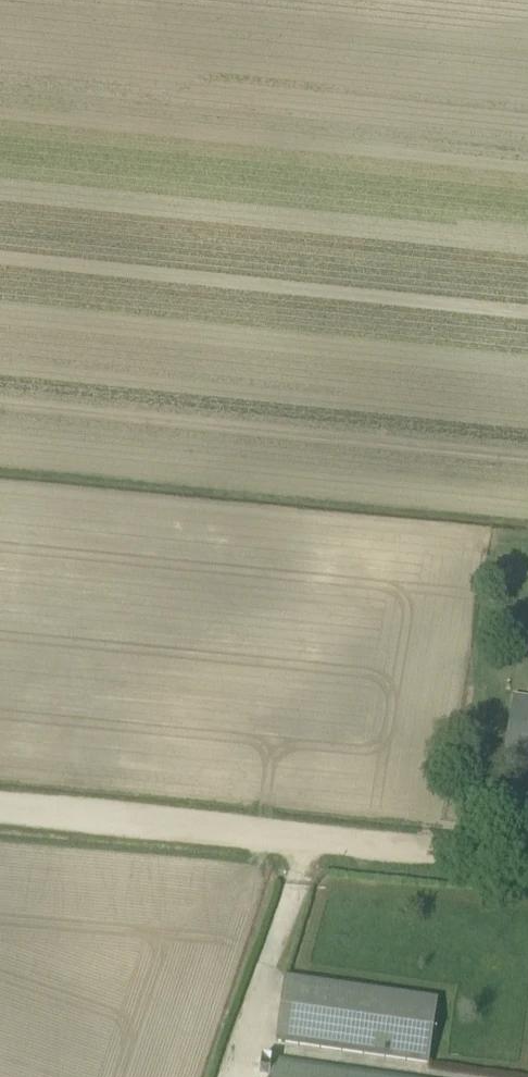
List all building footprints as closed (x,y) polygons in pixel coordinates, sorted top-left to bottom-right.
[(527,760),(527,701),(512,698),(504,757),(527,760)] [(428,1065),(437,1001),(284,979),(275,1043),(428,1065)] [(272,1060),(270,1076),(392,1076),(272,1060)]
